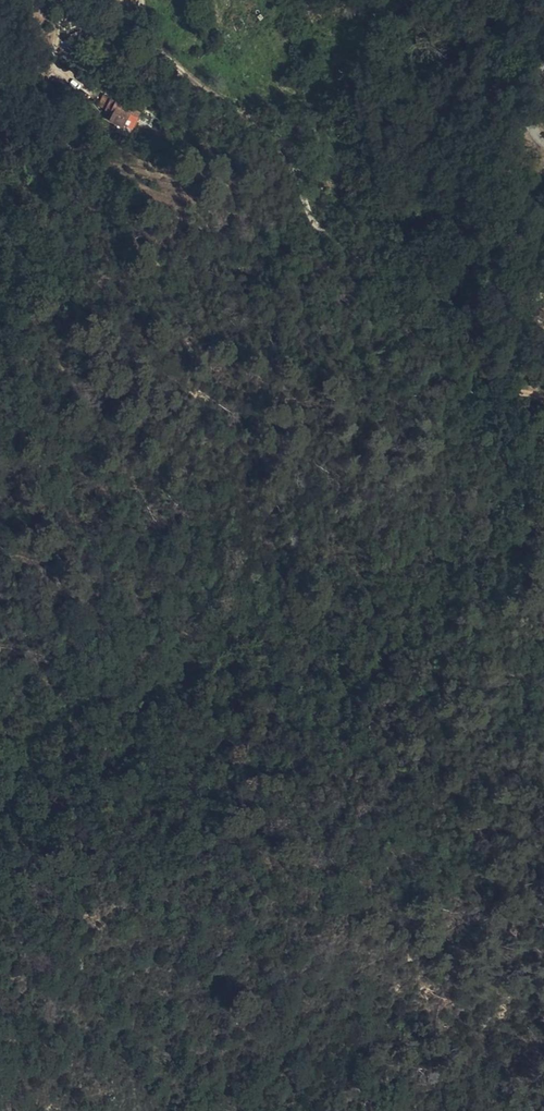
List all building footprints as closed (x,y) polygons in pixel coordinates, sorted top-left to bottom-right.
[(84,45),(78,33),(70,37),(77,49),(84,45)] [(536,59),(543,63),(543,42),(536,59)] [(98,106),(101,108),(107,97),(104,95),(98,106)] [(107,97),(101,108),(112,112),(108,120),(131,130),(140,112),(107,97)]
